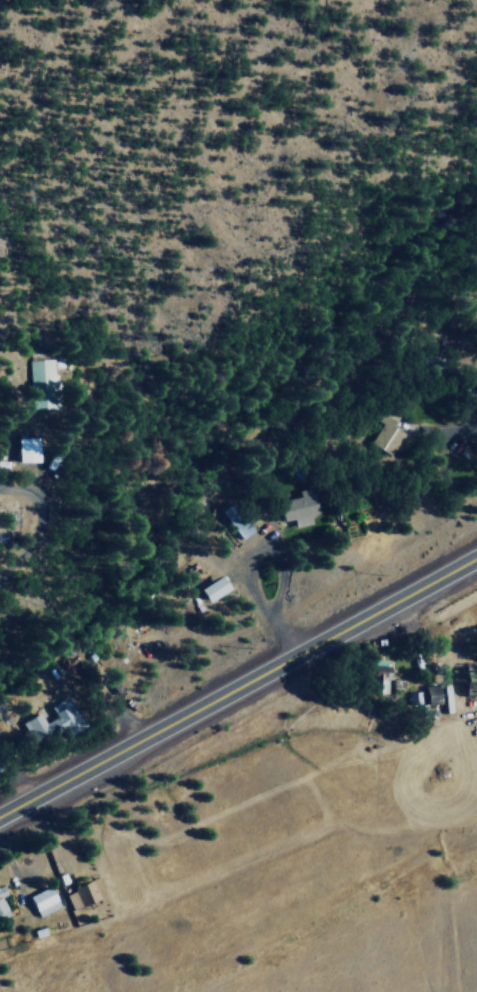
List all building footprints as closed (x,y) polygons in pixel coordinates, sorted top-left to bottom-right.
[(439,374),(449,364),(435,349),(425,359),(439,374)] [(30,409),(55,409),(54,352),(29,352),(30,409)] [(367,443),(395,457),(406,433),(393,426),(400,412),(386,404),(367,443)] [(16,436),(16,460),(38,460),(38,436),(16,436)] [(311,523),(310,514),(317,513),(314,493),(271,500),(274,521),(292,518),(293,526),(311,523)] [(253,529),(230,502),(219,512),(241,539),(253,529)] [(208,602),(231,591),(225,576),(201,587),(208,602)] [(463,695),(476,695),(476,661),(463,661),(463,695)] [(374,680),(388,680),(389,667),(375,666),(374,680)] [(381,689),(383,671),(373,670),(372,688),(381,689)] [(408,689),(408,705),(441,704),(440,688),(408,689)] [(85,725),(68,694),(18,722),(30,744),(58,727),(64,737),(85,725)] [(71,908),(102,894),(94,876),(63,890),(71,908)] [(60,905),(49,884),(27,895),(38,916),(60,905)] [(10,911),(0,889),(0,916),(10,911)]
